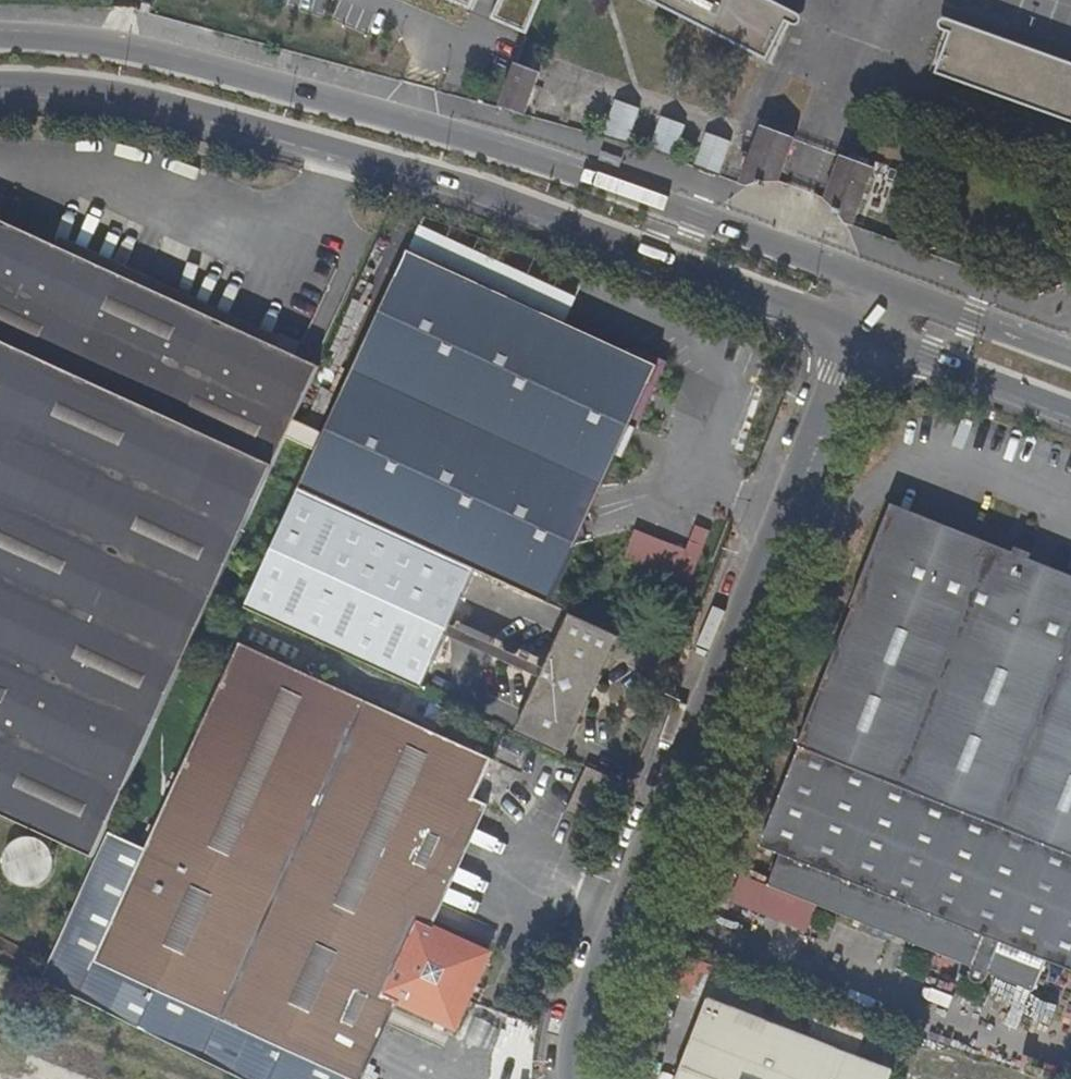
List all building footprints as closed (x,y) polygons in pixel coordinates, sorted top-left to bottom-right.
[(496,21),(535,37),(551,0),(504,0),(496,21)] [(772,63),(798,14),(771,0),(647,0),(772,63)] [(948,19),(929,70),(1070,122),(1070,64),(948,19)] [(539,72),(516,63),(500,108),(525,115),(539,72)] [(616,98),(601,137),(602,138),(626,144),(640,109),(616,98)] [(662,115),(648,150),(673,160),(686,125),(662,115)] [(759,130),(738,184),(747,187),(763,187),(765,183),(778,182),(797,132),(759,116),(754,128),(759,130)] [(707,132),(693,167),(718,176),(732,140),(707,132)] [(833,212),(844,223),(853,226),(874,173),(879,175),(883,164),(844,149),(825,201),(834,209),(833,212)] [(624,160),(603,153),(602,157),(600,161),(621,168),(624,160)] [(95,860),(215,596),(266,488),(320,368),(0,219),(0,815),(95,860)] [(310,470),(300,491),(302,492),(477,573),(520,593),(621,352),(474,285),(411,256),(310,470)] [(659,369),(621,352),(520,593),(549,606),(580,539),(659,369)] [(454,627),(477,573),(302,492),(246,610),(424,694),(449,637),(454,627)] [(973,551),(977,542),(894,510),(891,518),(973,551)] [(977,542),(973,551),(891,518),(889,517),(799,748),(801,748),(989,822),(1070,614),(1070,580),(1029,563),(1032,556),(1015,549),(1013,557),(977,542)] [(989,822),(1070,855),(1070,614),(989,822)] [(545,670),(540,681),(521,725),(515,737),(564,759),(569,748),(582,721),(599,681),(614,650),(619,639),(569,616),(564,628),(545,670)] [(498,648),(454,627),(449,637),(493,659),(498,648)] [(95,963),(322,1068),(322,1067),(457,744),(240,646),(95,963)] [(493,659),(540,681),(545,670),(498,648),(493,659)] [(783,702),(776,721),(789,727),(797,707),(783,702)] [(488,758),(457,744),(322,1067),(347,1078),(385,995),(399,1001),(455,1027),(487,958),(430,932),(418,926),(475,800),(488,806),(506,767),(488,758)] [(989,822),(801,748),(758,852),(779,860),(768,889),(785,896),(809,905),(887,934),(898,939),(938,954),(989,822)] [(588,768),(587,770),(609,781),(610,778),(588,768)] [(590,825),(609,781),(587,770),(568,816),(590,825)] [(418,926),(430,932),(488,806),(475,800),(418,926)] [(989,822),(938,954),(973,967),(971,974),(971,976),(972,980),(974,982),(978,984),(982,983),(986,981),(989,978),(990,974),(1035,992),(1047,962),(1070,972),(1070,855),(989,822)] [(54,858),(52,851),(49,848),(48,846),(46,845),(45,842),(42,841),(41,840),(34,838),(29,837),(23,838),(17,841),(14,842),(10,846),(7,850),(5,852),(4,858),(4,863),(4,865),(6,873),(7,876),(10,880),(12,882),(14,884),(19,887),(26,889),(32,889),(35,888),(40,886),(41,886),(43,885),(46,883),(52,876),(53,872),(54,867),(55,863),(54,860),(54,858)] [(710,842),(703,839),(700,846),(707,849),(710,842)] [(687,967),(691,958),(683,955),(680,963),(687,967)] [(13,974),(0,970),(0,1007),(13,974)] [(681,983),(678,991),(690,996),(693,989),(681,983)] [(347,1078),(363,1078),(399,1001),(385,995),(347,1078)] [(678,1078),(889,1078),(890,1076),(767,1027),(763,1037),(735,1027),(737,1015),(707,1004),(678,1078)] [(904,1046),(896,1078),(900,1078),(1031,1078),(904,1046)]
